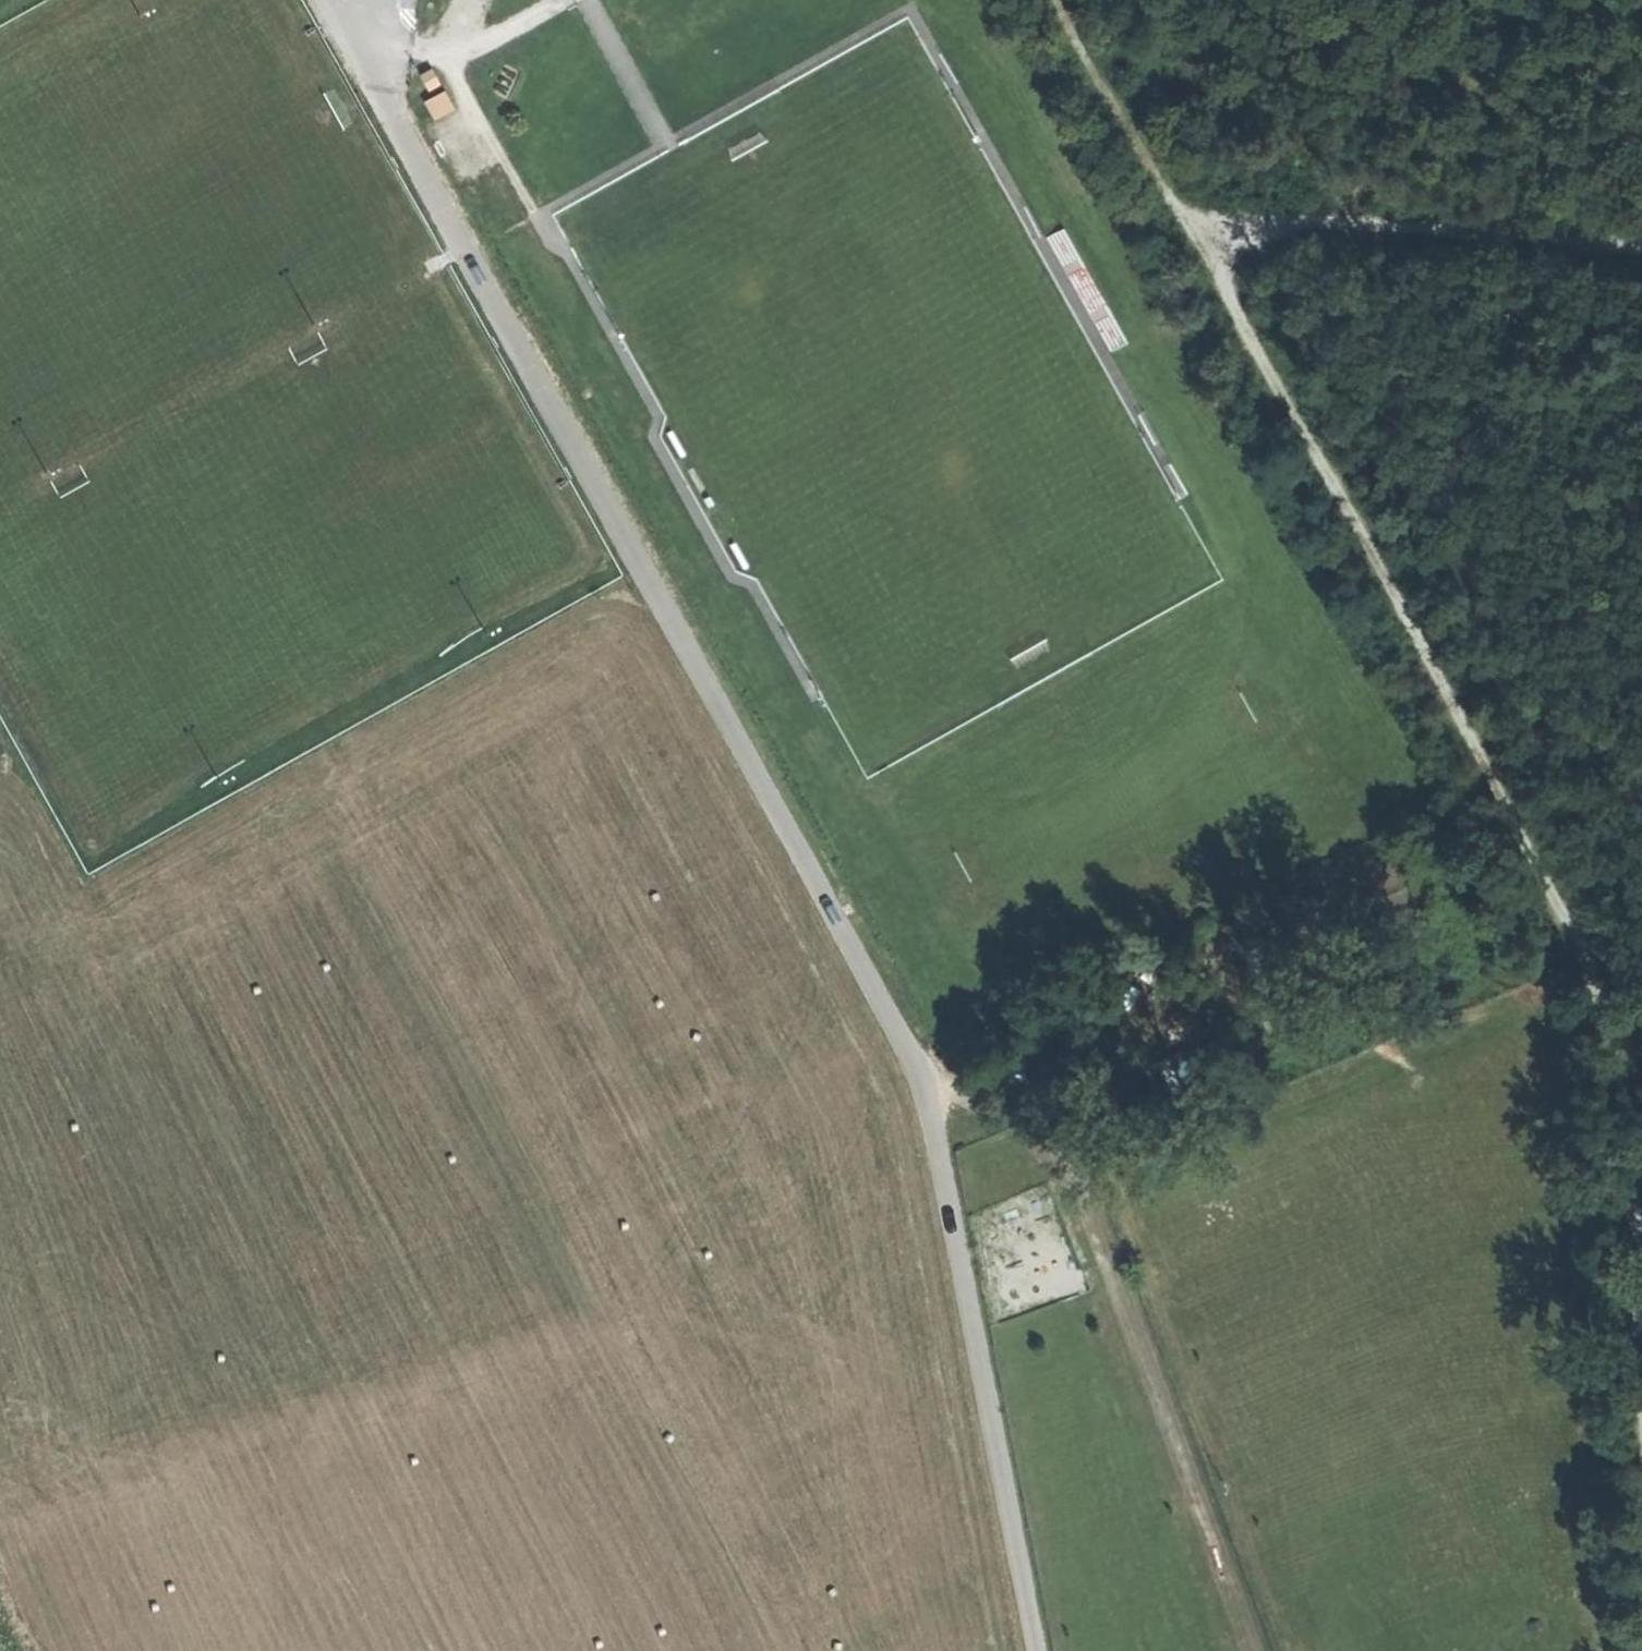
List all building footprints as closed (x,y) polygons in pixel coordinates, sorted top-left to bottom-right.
[(450,89),(434,99),(443,114),(459,104),(450,89)]
